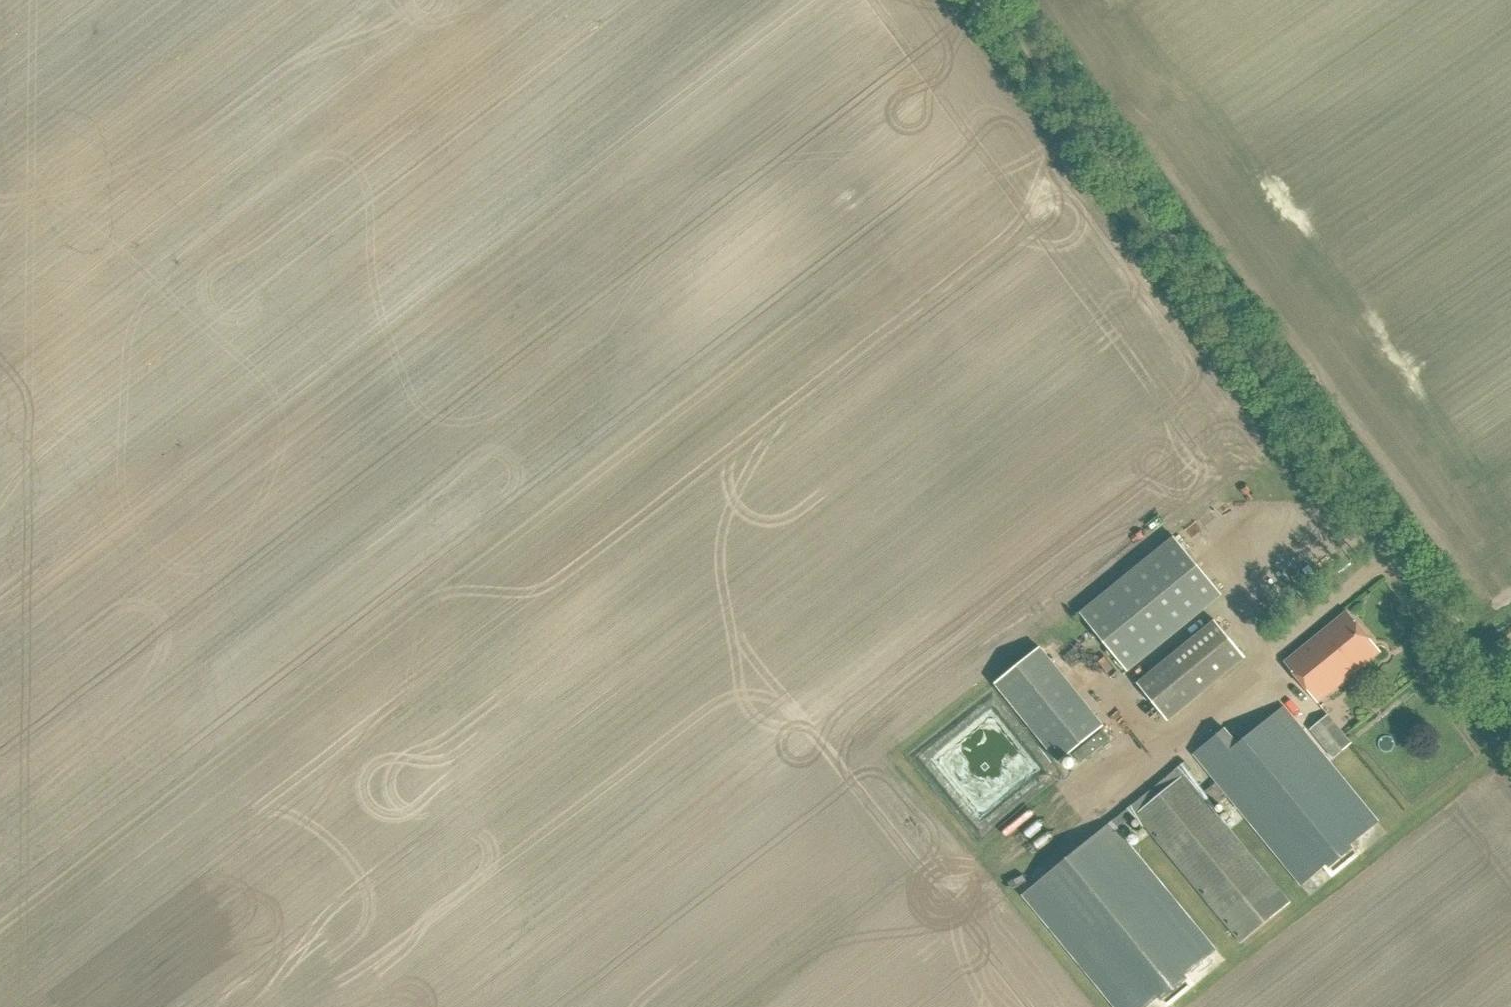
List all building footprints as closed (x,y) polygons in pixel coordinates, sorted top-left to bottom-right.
[(1175,537),(1081,613),(1127,671),(1222,594),(1175,537)] [(1346,613),(1285,664),(1319,704),(1380,653),(1346,613)] [(1214,620),(1137,683),(1169,721),(1246,658),(1214,620)] [(1106,725),(1043,646),(997,683),(1060,762),(1106,725)] [(1213,805),(1229,792),(1300,880),(1376,818),(1284,705),(1208,767),(1218,779),(1203,792),(1186,772),(1194,765),(1188,758),(1107,824),(1109,827),(1027,894),(1119,1006),(1142,1006),(1217,946),(1119,826),(1135,813),(1238,940),(1289,898),(1213,805)] [(1353,740),(1329,711),(1308,728),(1332,758),(1353,740)]
